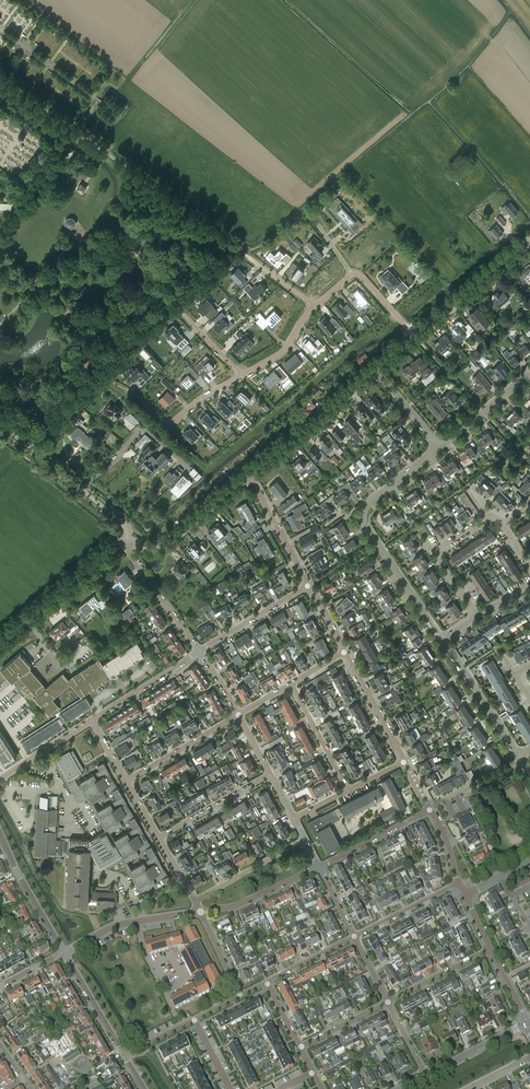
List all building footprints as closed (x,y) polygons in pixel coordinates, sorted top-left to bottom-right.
[(80,182),(76,189),(83,194),(87,187),(84,185),(80,182)] [(337,199),(328,208),(341,221),(343,219),(345,221),(347,220),(348,221),(347,222),(350,225),(351,224),(352,226),(349,229),(353,234),(361,225),(352,215),(348,218),(344,214),(348,211),(337,199)] [(506,208),(502,212),(507,218),(508,217),(512,222),(519,216),(511,207),(507,210),(506,208)] [(67,217),(63,220),(63,224),(66,228),(71,228),(75,225),(75,221),(72,217),(67,217)] [(499,219),(496,222),(499,225),(501,228),(505,225),(499,219)] [(496,227),(489,233),(496,241),(503,236),(496,227)] [(293,242),(299,248),(303,244),(297,237),(293,242)] [(309,242),(308,243),(311,246),(309,247),(312,251),(314,250),(316,252),(311,256),(316,262),(323,257),(319,252),(324,248),(314,237),(309,242)] [(289,246),(295,252),(298,248),(292,243),(289,246)] [(269,250),(265,253),(269,256),(268,257),(273,262),(276,264),(275,265),(276,265),(280,260),(285,264),(291,257),(286,252),(284,254),(279,250),(275,255),(272,253),(269,250)] [(297,265),(297,264),(294,262),(293,262),(290,267),(289,267),(290,268),(293,270),(294,270),(295,271),(291,275),(291,276),(297,280),(304,271),(304,270),(299,266),(298,266),(297,266),(297,265)] [(519,273),(523,278),(527,274),(529,277),(529,265),(529,264),(525,267),(526,268),(519,273)] [(235,270),(231,274),(242,286),(247,282),(246,282),(243,279),(246,275),(238,267),(235,270),(234,269),(235,270)] [(386,281),(385,282),(392,289),(396,286),(403,293),(409,287),(404,282),(399,276),(397,278),(390,270),(390,271),(388,269),(384,272),(386,274),(383,277),(386,281)] [(249,283),(243,288),(251,297),(252,295),(253,296),(254,297),(256,299),(260,296),(261,296),(260,295),(262,293),(263,294),(263,293),(266,290),(260,283),(256,287),(255,286),(253,287),(249,283)] [(495,297),(493,299),(499,306),(509,297),(509,296),(514,292),(509,286),(499,294),(497,291),(493,295),(495,297)] [(352,302),(359,311),(368,302),(369,303),(369,302),(363,295),(364,294),(361,291),(360,292),(357,289),(352,293),(352,294),(353,293),(357,298),(352,302)] [(232,299),(239,307),(242,303),(235,296),(232,299)] [(211,312),(216,308),(204,297),(200,301),(202,303),(198,307),(204,313),(209,310),(211,312)] [(348,312),(350,315),(354,312),(347,304),(344,307),(339,301),(333,307),(342,317),(348,312)] [(471,316),(467,318),(479,332),(489,323),(477,308),(469,314),(471,316)] [(262,315),(257,320),(260,322),(262,321),(266,326),(269,323),(272,326),(281,317),(274,310),(265,318),(262,315)] [(220,321),(215,326),(221,333),(226,328),(228,329),(234,323),(230,320),(226,316),(222,311),(216,317),(220,321)] [(320,323),(319,324),(325,330),(326,329),(329,333),(330,332),(335,327),(336,326),(338,328),(340,330),(341,329),(339,328),(341,326),(342,328),(343,328),(335,318),(332,321),(331,322),(329,320),(328,321),(325,317),(320,322),(320,323)] [(458,320),(456,322),(457,324),(452,328),(457,333),(454,336),(459,342),(464,337),(463,336),(465,335),(463,333),(467,330),(470,333),(474,330),(468,323),(465,326),(463,327),(461,325),(463,323),(463,324),(463,323),(461,321),(460,320),(459,320),(458,320)] [(178,330),(173,324),(167,330),(166,331),(164,333),(169,338),(170,337),(177,344),(184,338),(177,331),(178,330)] [(251,341),(248,337),(250,335),(247,331),(243,334),(240,331),(236,334),(241,339),(233,346),(239,353),(251,341)] [(440,339),(434,344),(442,353),(448,348),(454,344),(446,335),(442,338),(443,339),(441,340),(440,339)] [(517,339),(519,341),(522,344),(519,347),(525,355),(529,352),(529,350),(526,345),(529,343),(522,335),(517,339)] [(317,349),(319,350),(324,346),(321,342),(319,343),(316,340),(313,343),(309,339),(307,340),(306,339),(301,343),(305,347),(307,346),(309,348),(307,349),(311,354),(317,349)] [(181,352),(184,355),(192,348),(189,344),(181,352)] [(507,349),(502,353),(508,360),(509,359),(514,367),(520,362),(516,357),(518,355),(514,349),(509,352),(507,349)] [(365,353),(357,360),(361,364),(369,357),(365,353)] [(295,354),(284,364),(289,369),(295,365),(296,367),(303,361),(305,363),(308,359),(304,355),(301,358),(301,359),(300,360),(295,354)] [(203,368),(205,370),(206,368),(209,371),(214,366),(211,362),(212,361),(208,357),(205,360),(204,360),(201,362),(197,365),(196,364),(194,366),(199,371),(203,368)] [(411,363),(402,370),(410,379),(414,375),(412,372),(416,369),(420,374),(422,372),(425,376),(431,371),(437,378),(441,374),(436,367),(431,370),(427,365),(428,364),(426,361),(424,362),(420,357),(412,364),(411,363)] [(472,358),(469,361),(475,368),(478,365),(472,358)] [(152,363),(159,370),(163,366),(156,359),(152,363)] [(491,368),(486,372),(491,377),(495,373),(500,379),(509,372),(504,366),(505,365),(502,362),(493,369),(491,368)] [(141,370),(140,369),(139,369),(137,367),(134,369),(130,365),(123,372),(128,376),(129,375),(135,381),(140,375),(146,381),(151,377),(145,371),(143,373),(140,370),(141,370)] [(188,374),(180,381),(187,388),(195,381),(191,377),(196,372),(189,365),(188,365),(191,367),(186,372),(188,374)] [(274,370),(263,380),(269,387),(280,378),(282,381),(288,376),(283,370),(278,374),(274,370)] [(479,372),(472,378),(479,385),(474,389),(479,394),(483,390),(483,391),(490,385),(479,372)] [(165,378),(162,381),(173,392),(176,389),(165,378)] [(428,387),(421,392),(424,396),(431,390),(428,387)] [(452,388),(440,398),(444,403),(448,400),(454,407),(462,400),(452,388)] [(314,401),(324,392),(321,389),(316,393),(315,393),(311,397),(314,401)] [(241,390),(235,395),(240,399),(239,400),(247,405),(251,399),(245,393),(241,390)] [(158,400),(165,407),(175,398),(168,391),(158,400)] [(367,400),(364,402),(369,408),(373,405),(380,413),(385,408),(375,396),(370,400),(369,398),(367,400)] [(434,398),(427,404),(440,419),(447,413),(434,398)] [(308,400),(300,407),(306,413),(312,408),(315,406),(309,399),(308,400)] [(235,414),(238,411),(232,404),(228,407),(223,402),(222,402),(221,401),(218,404),(219,405),(217,408),(226,417),(232,411),(235,414)] [(115,406),(111,402),(106,407),(110,411),(108,413),(112,417),(114,415),(117,418),(123,412),(115,405),(115,406)] [(358,412),(355,415),(360,420),(365,416),(369,421),(375,416),(368,408),(366,410),(361,404),(356,409),(358,412)] [(514,409),(509,414),(517,422),(519,423),(524,418),(525,420),(528,418),(526,417),(529,414),(525,410),(522,412),(520,415),(514,409)] [(206,413),(199,419),(203,423),(205,422),(211,429),(220,421),(214,415),(211,418),(206,413)] [(517,422),(509,414),(504,419),(509,423),(504,428),(509,433),(511,430),(513,432),(516,430),(513,427),(517,422)] [(352,416),(345,421),(348,425),(345,428),(357,442),(361,439),(355,431),(360,426),(352,416)] [(78,417),(74,421),(80,426),(84,421),(78,417)] [(242,426),(245,429),(252,423),(248,418),(244,421),(246,423),(242,426)] [(82,440),(87,434),(84,432),(85,431),(78,426),(71,434),(78,439),(79,438),(82,440)] [(339,427),(332,432),(339,440),(345,435),(347,437),(350,435),(344,428),(342,430),(339,427)] [(188,430),(187,429),(187,430),(186,429),(183,432),(184,432),(183,433),(192,442),(198,436),(200,438),(202,436),(197,430),(195,432),(190,428),(188,430)] [(398,428),(392,433),(396,438),(398,436),(405,444),(411,438),(404,430),(402,432),(398,428)] [(107,430),(103,436),(113,444),(117,437),(107,430)] [(482,434),(488,444),(492,441),(495,446),(502,441),(500,437),(498,439),(495,435),(492,437),(488,430),(482,434)] [(228,439),(231,442),(236,436),(233,433),(228,439)] [(89,436),(87,434),(82,440),(85,443),(83,445),(87,449),(89,446),(90,446),(95,439),(90,435),(89,436)] [(488,444),(482,434),(476,438),(481,445),(478,447),(482,453),(487,450),(484,446),(488,444)] [(325,435),(319,440),(324,445),(321,447),(327,454),(332,450),(331,448),(334,446),(337,450),(340,447),(332,438),(329,440),(325,435)] [(206,441),(211,447),(214,444),(208,439),(206,441)] [(389,452),(397,462),(399,461),(397,459),(401,456),(401,455),(399,452),(401,450),(396,443),(394,441),(391,444),(392,446),(390,448),(392,449),(389,452)] [(470,444),(464,448),(471,458),(474,455),(476,458),(481,455),(477,449),(475,451),(470,444)] [(144,453),(138,460),(139,461),(139,462),(140,464),(141,463),(142,464),(143,463),(144,465),(144,466),(146,467),(147,467),(148,468),(147,469),(148,470),(148,471),(150,473),(151,473),(152,474),(158,467),(160,469),(170,459),(164,453),(164,454),(162,452),(156,458),(152,454),(154,452),(152,450),(153,449),(149,445),(149,446),(148,446),(147,447),(147,448),(143,452),(144,453)] [(314,447),(309,452),(316,460),(321,456),(324,460),(324,459),(325,461),(328,458),(327,458),(321,451),(319,453),(314,447)] [(471,458),(464,448),(458,452),(463,459),(460,461),(464,466),(469,463),(473,461),(471,458)] [(383,454),(379,457),(384,463),(387,460),(390,464),(394,461),(396,463),(397,462),(389,452),(384,456),(383,454)] [(335,454),(330,459),(336,465),(340,461),(335,454)] [(296,460),(292,463),(295,468),(296,469),(298,472),(301,475),(303,475),(307,472),(309,472),(311,474),(312,474),(315,472),(317,474),(317,473),(319,476),(322,474),(310,459),(307,462),(303,462),(302,460),(302,459),(299,456),(297,459),(296,460)] [(375,463),(372,465),(380,476),(382,474),(380,472),(384,469),(381,465),(384,463),(379,457),(376,460),(374,461),(374,462),(375,463)] [(453,458),(447,462),(453,472),(457,469),(459,472),(464,469),(460,463),(457,465),(453,458)] [(453,472),(447,462),(441,466),(446,473),(443,475),(447,480),(451,477),(450,474),(453,472)] [(366,468),(362,471),(367,476),(370,474),(373,478),(377,475),(378,477),(380,476),(372,465),(367,470),(366,468)] [(170,471),(162,478),(169,485),(181,472),(177,468),(172,473),(170,471)] [(367,476),(362,471),(359,473),(360,475),(355,479),(363,489),(365,488),(363,486),(367,483),(364,479),(367,476)] [(529,488),(529,471),(525,476),(526,476),(521,480),(524,483),(529,488)] [(429,476),(436,486),(439,483),(441,486),(446,483),(442,477),(439,479),(435,472),(429,476)] [(177,483),(171,489),(175,493),(176,491),(179,493),(187,484),(189,486),(192,482),(188,478),(183,474),(182,476),(175,482),(177,483)] [(436,486),(429,476),(423,480),(428,487),(425,489),(429,495),(434,491),(432,488),(436,486)] [(481,483),(478,486),(483,491),(489,485),(491,483),(486,478),(484,476),(479,481),(481,483)] [(363,489),(355,479),(350,483),(349,481),(345,484),(350,490),(353,487),(356,492),(360,489),(361,491),(363,489)] [(277,480),(269,487),(279,499),(288,492),(277,480)] [(524,483),(519,487),(526,494),(529,489),(529,488),(524,483)] [(343,489),(338,493),(346,503),(348,502),(346,499),(350,496),(346,493),(350,490),(345,484),(342,487),(343,489)] [(489,485),(483,491),(488,496),(494,489),(489,485)] [(513,488),(513,489),(511,491),(518,498),(520,495),(516,491),(513,488)] [(410,494),(416,503),(419,500),(422,504),(427,501),(423,494),(420,496),(415,490),(410,494)] [(346,503),(338,493),(335,495),(333,493),(328,498),(333,504),(336,501),(339,505),(343,502),(344,504),(346,503)] [(294,494),(280,505),(285,512),(299,502),(299,501),(294,494)] [(416,503),(410,494),(404,498),(408,504),(406,506),(410,512),(415,509),(412,505),(416,503)] [(497,505),(504,499),(499,494),(492,501),(497,505)] [(326,502),(321,506),(329,516),(331,515),(329,513),(332,510),(329,506),(333,504),(328,498),(324,501),(326,502)] [(504,499),(497,505),(502,510),(505,506),(507,508),(512,504),(510,501),(508,503),(504,499)] [(246,502),(237,506),(239,510),(242,509),(248,520),(243,525),(246,529),(256,521),(254,517),(248,505),(247,505),(246,502)] [(294,513),(287,517),(294,529),(302,525),(299,519),(304,517),(301,511),(308,508),(305,503),(292,509),(294,513)] [(459,508),(456,504),(454,506),(456,510),(457,511),(454,513),(456,516),(457,518),(455,519),(458,523),(466,518),(459,508)] [(329,516),(321,506),(316,510),(314,509),(311,511),(316,517),(319,515),(322,518),(326,516),(327,518),(329,516)] [(462,506),(459,508),(466,518),(472,514),(470,512),(468,510),(468,508),(465,510),(462,506)] [(386,512),(393,521),(396,518),(399,522),(404,519),(397,510),(394,511),(392,508),(386,512)] [(393,521),(386,512),(380,516),(385,523),(382,525),(387,531),(391,527),(389,524),(393,521)] [(450,518),(444,521),(449,529),(455,525),(450,518)] [(449,529),(444,521),(443,520),(438,523),(439,525),(444,533),(449,529)] [(337,533),(346,527),(342,521),(331,528),(333,530),(334,530),(337,533)] [(215,525),(213,526),(224,540),(232,533),(225,525),(222,527),(219,523),(218,522),(218,523),(215,525)] [(240,528),(236,532),(243,540),(259,526),(257,523),(245,533),(244,532),(240,528)] [(520,526),(525,535),(529,532),(529,531),(525,523),(520,526)] [(320,530),(320,529),(318,524),(310,528),(312,531),(313,533),(320,530)] [(439,525),(434,529),(439,536),(444,533),(439,525)] [(217,546),(224,540),(213,526),(211,528),(209,530),(208,530),(212,535),(210,537),(217,546)] [(325,528),(322,531),(324,534),(331,529),(328,526),(325,528)] [(525,535),(520,526),(515,530),(520,538),(525,535)] [(350,533),(346,527),(337,533),(339,537),(338,538),(339,540),(350,533)] [(491,541),(496,538),(491,529),(485,533),(491,541)] [(253,550),(251,550),(254,555),(255,555),(256,556),(258,555),(258,556),(263,553),(264,555),(273,551),(267,540),(266,541),(262,532),(258,534),(257,532),(252,534),(258,544),(254,547),(252,549),(253,550)] [(311,533),(299,540),(303,547),(315,540),(311,533)] [(485,533),(480,536),(486,544),(487,546),(492,542),(491,541),(485,533)] [(480,536),(476,539),(481,548),(486,544),(480,536)] [(406,548),(414,542),(410,537),(406,540),(405,538),(401,541),(406,548)] [(353,538),(343,546),(345,548),(346,547),(348,551),(358,545),(353,538)] [(481,548),(476,539),(470,543),(476,551),(481,548)] [(194,542),(192,544),(190,545),(190,546),(188,547),(188,548),(197,559),(204,553),(202,551),(203,550),(207,547),(203,541),(198,544),(198,545),(197,546),(194,542)] [(414,542),(406,548),(408,551),(404,553),(406,556),(407,555),(409,558),(415,553),(413,551),(418,548),(414,542)] [(476,551),(470,543),(466,546),(471,554),(476,551)] [(339,544),(332,549),(334,552),(341,547),(339,544)] [(466,546),(461,549),(467,557),(471,554),(466,546)] [(461,549),(456,552),(462,561),(467,557),(461,549)] [(500,560),(509,555),(505,550),(497,555),(500,560)] [(320,551),(309,557),(311,561),(312,560),(316,567),(315,568),(317,572),(329,566),(326,562),(325,563),(321,556),(323,555),(320,551)] [(462,561),(456,552),(451,556),(452,557),(449,560),(453,566),(456,563),(457,564),(462,561)] [(218,563),(220,561),(215,553),(212,555),(218,563)] [(415,553),(409,558),(414,566),(425,558),(421,553),(417,556),(415,553)] [(512,559),(509,555),(500,560),(504,565),(512,559)] [(429,564),(425,558),(414,566),(417,564),(420,569),(417,571),(419,574),(426,569),(424,567),(429,564)] [(512,559),(504,565),(507,570),(515,564),(512,559)] [(176,569),(174,571),(181,577),(184,573),(185,573),(189,568),(193,571),(195,568),(189,563),(187,565),(180,560),(174,568),(176,569)] [(369,561),(357,569),(362,575),(366,572),(367,574),(374,569),(369,561)] [(519,569),(515,564),(507,570),(510,575),(519,569)] [(345,566),(338,571),(340,574),(344,572),(346,576),(349,573),(345,566)] [(473,579),(481,573),(478,568),(469,574),(473,579)] [(426,569),(419,574),(421,577),(425,582),(436,575),(432,569),(428,572),(426,569)] [(522,574),(519,569),(510,575),(514,580),(522,574)] [(116,575),(113,577),(118,582),(119,581),(125,589),(131,585),(130,583),(133,581),(124,570),(117,576),(116,575)] [(283,583),(273,589),(275,592),(283,588),(290,584),(283,570),(278,573),(283,583)] [(199,572),(196,575),(203,584),(206,581),(199,572)] [(370,583),(380,577),(376,572),(370,576),(368,574),(363,577),(365,580),(367,578),(370,583)] [(266,576),(264,573),(258,576),(262,582),(258,585),(263,593),(263,592),(263,593),(266,591),(269,589),(268,587),(271,585),(268,579),(266,576)] [(481,573),(473,579),(476,584),(484,578),(481,573)] [(332,580),(324,585),(327,591),(340,585),(337,580),(340,579),(337,575),(333,578),(334,579),(332,580)] [(436,575),(425,582),(429,587),(430,590),(437,586),(435,583),(439,580),(436,575)] [(380,577),(370,583),(374,588),(371,590),(373,592),(378,589),(377,586),(383,582),(380,577)] [(488,583),(484,578),(476,584),(479,589),(488,583)] [(352,579),(345,583),(348,589),(355,585),(352,579)] [(498,583),(497,584),(503,594),(506,591),(500,582),(498,583)] [(488,583),(479,589),(483,593),(491,588),(488,583)] [(263,593),(258,585),(252,588),(257,596),(260,595),(260,594),(263,593)] [(437,586),(430,590),(431,591),(430,591),(431,593),(432,593),(433,595),(435,595),(437,594),(438,596),(447,590),(443,585),(438,588),(437,586)] [(383,599),(391,594),(387,588),(382,591),(380,588),(373,593),(377,599),(381,596),(383,599)] [(491,588),(483,593),(486,599),(495,593),(491,588)] [(447,590),(438,596),(442,601),(439,603),(441,606),(448,602),(446,599),(450,596),(447,590)] [(239,596),(244,604),(247,602),(250,600),(245,592),(239,596)] [(87,601),(93,608),(99,603),(103,608),(109,604),(104,599),(100,602),(94,594),(87,601)] [(391,594),(383,599),(385,603),(382,605),(385,611),(392,606),(390,603),(395,600),(391,594)] [(342,597),(333,602),(339,613),(344,609),(344,610),(355,602),(350,595),(349,597),(347,595),(344,598),(342,597)] [(244,604),(239,596),(233,600),(238,608),(238,607),(239,607),(241,606),(241,605),(244,604)] [(93,608),(87,601),(86,600),(79,606),(80,607),(78,608),(83,613),(80,616),(84,621),(89,617),(86,614),(93,608)] [(294,604),(297,608),(298,611),(305,607),(302,600),(294,604)] [(148,612),(155,607),(151,601),(144,607),(148,612)] [(220,607),(225,615),(226,615),(228,614),(228,613),(231,611),(231,612),(234,610),(229,602),(226,604),(225,601),(221,603),(223,606),(220,607)] [(441,606),(439,608),(441,611),(442,611),(444,610),(447,610),(448,610),(449,612),(458,607),(454,601),(450,604),(448,602),(441,606)] [(525,603),(519,606),(520,609),(521,609),(525,616),(529,613),(529,611),(525,603)] [(129,607),(122,612),(126,617),(133,612),(129,607)] [(159,612),(155,607),(148,612),(152,617),(152,618),(159,612)] [(222,617),(225,615),(220,607),(214,611),(217,616),(219,619),(219,618),(220,619),(222,617)] [(305,607),(298,611),(299,613),(301,617),(309,613),(305,607)] [(391,608),(383,613),(387,617),(391,615),(394,620),(397,618),(398,619),(399,621),(405,617),(403,614),(404,613),(400,607),(393,611),(391,608)] [(458,607),(449,612),(452,616),(447,619),(448,621),(450,624),(459,618),(457,615),(461,612),(458,607)] [(521,609),(520,609),(515,612),(521,622),(527,618),(525,616),(521,609)] [(283,611),(277,614),(282,622),(288,618),(290,622),(293,621),(291,618),(292,618),(290,615),(288,612),(285,613),(283,611)] [(352,611),(341,617),(344,623),(359,615),(357,612),(353,615),(352,611)] [(152,618),(152,617),(149,619),(151,621),(153,620),(155,623),(163,618),(159,612),(152,618)] [(521,622),(515,612),(510,615),(516,625),(521,622)] [(282,622),(277,614),(271,618),(275,625),(282,622)] [(516,625),(510,615),(504,618),(507,622),(504,624),(509,631),(511,630),(510,628),(516,625)] [(66,620),(72,627),(76,624),(70,617),(66,620)] [(167,623),(163,618),(155,623),(158,626),(156,628),(158,631),(161,629),(160,628),(167,623)] [(497,618),(491,622),(498,631),(503,628),(506,632),(509,631),(504,624),(502,625),(497,618)] [(301,634),(316,625),(312,619),(305,623),(307,627),(296,632),(298,635),(301,634)] [(56,626),(64,636),(67,634),(64,631),(65,631),(64,630),(68,627),(63,621),(56,626)] [(210,622),(197,629),(202,636),(214,629),(210,622)] [(265,622),(259,625),(263,632),(270,629),(265,622)] [(355,625),(348,629),(351,635),(365,628),(362,622),(355,625)] [(498,631),(491,622),(486,625),(492,635),(498,631)] [(263,632),(259,625),(253,629),(257,636),(260,634),(264,640),(270,637),(267,633),(265,635),(263,632)] [(316,625),(301,634),(302,636),(310,632),(312,636),(319,632),(316,625)] [(409,638),(419,632),(417,629),(416,627),(414,628),(412,625),(404,630),(409,638)] [(492,635),(486,625),(481,629),(482,631),(487,638),(492,635)] [(64,636),(56,626),(50,631),(55,638),(59,635),(60,634),(63,638),(64,636)] [(292,630),(294,629),(292,626),(291,627),(288,629),(286,630),(287,630),(288,632),(292,640),(295,638),(295,637),(296,636),(292,630)] [(167,639),(174,634),(170,628),(164,633),(159,636),(161,639),(165,636),(167,639)] [(363,650),(371,646),(373,645),(371,642),(369,643),(364,634),(367,633),(365,630),(358,634),(360,637),(354,640),(357,646),(360,645),(363,650)] [(482,631),(477,635),(483,644),(489,640),(487,638),(482,631)] [(247,632),(241,636),(248,648),(254,644),(253,642),(251,640),(251,639),(247,632)] [(419,632),(409,638),(415,646),(422,641),(420,637),(422,636),(421,634),(420,635),(419,632)] [(174,634),(167,639),(171,644),(168,646),(163,649),(164,649),(178,639),(174,634)] [(477,635),(472,638),(478,648),(483,644),(477,635)] [(241,636),(234,640),(239,647),(241,650),(244,648),(246,651),(249,649),(248,648),(241,636)] [(312,652),(326,644),(322,638),(315,642),(312,643),(315,646),(310,649),(312,651),(312,652)] [(472,638),(467,642),(473,651),(478,648),(472,638)] [(182,645),(178,639),(164,649),(164,650),(167,649),(167,650),(172,646),(175,650),(182,645)] [(293,642),(298,649),(302,647),(300,646),(297,640),(294,642),(293,642)] [(68,641),(60,648),(63,651),(71,645),(68,641)] [(17,681),(18,683),(22,687),(29,693),(32,690),(35,694),(36,695),(34,697),(49,714),(51,712),(53,715),(59,710),(58,708),(57,707),(58,706),(59,706),(53,698),(71,683),(82,696),(82,695),(84,694),(84,695),(90,691),(90,692),(94,689),(99,685),(100,686),(107,681),(107,680),(112,676),(113,677),(116,675),(116,674),(120,672),(126,668),(134,663),(140,659),(144,656),(140,651),(142,650),(137,642),(102,664),(99,659),(93,662),(85,667),(86,667),(80,671),(80,670),(76,673),(77,673),(71,677),(72,678),(69,680),(63,673),(58,677),(51,682),(51,683),(46,687),(45,686),(45,685),(42,683),(43,682),(33,671),(30,668),(30,669),(29,668),(31,666),(20,652),(2,668),(13,681),(15,680),(17,681)] [(473,651),(467,642),(461,646),(468,655),(473,651)] [(523,643),(517,646),(524,660),(527,658),(527,657),(529,656),(524,646),(523,643)] [(270,644),(262,649),(265,654),(273,649),(270,644)] [(312,652),(312,651),(306,655),(310,661),(315,658),(313,654),(316,653),(319,656),(329,650),(326,644),(312,652)] [(182,645),(175,650),(178,655),(185,650),(182,645)] [(363,650),(360,652),(364,658),(367,657),(368,659),(376,655),(371,646),(363,650)] [(421,658),(430,652),(426,646),(416,653),(417,655),(418,654),(421,658)] [(524,660),(517,646),(512,649),(513,652),(518,661),(520,660),(521,661),(524,660)] [(220,648),(214,653),(218,659),(227,653),(229,651),(228,649),(227,648),(223,652),(220,648)] [(297,654),(293,656),(300,667),(307,663),(300,652),(299,652),(298,649),(295,651),(297,654)] [(412,649),(404,654),(406,658),(414,653),(412,649)] [(290,664),(292,667),(295,666),(286,651),(283,653),(284,653),(283,654),(288,662),(285,664),(284,662),(281,664),(282,665),(279,666),(281,669),(284,668),(290,664)] [(430,652),(421,658),(424,662),(423,663),(424,665),(434,658),(430,652)] [(227,653),(218,659),(220,662),(219,662),(221,665),(221,664),(222,665),(228,660),(229,662),(232,660),(231,658),(229,655),(228,653),(227,653)] [(231,658),(232,660),(233,661),(241,657),(239,653),(231,658)] [(376,655),(368,659),(369,662),(367,663),(370,670),(373,668),(375,671),(384,666),(386,665),(385,662),(381,664),(376,655)] [(487,674),(498,668),(492,658),(481,665),(487,674)] [(271,661),(268,663),(273,670),(277,676),(280,675),(278,671),(276,668),(271,661)] [(391,662),(386,665),(384,666),(387,670),(394,667),(391,662)] [(192,674),(199,669),(195,664),(183,673),(185,675),(190,671),(192,674)] [(294,671),(292,667),(290,664),(284,668),(288,675),(294,671)] [(430,670),(428,671),(432,676),(434,679),(437,677),(444,672),(442,669),(443,668),(441,666),(440,666),(439,664),(430,670)] [(230,677),(236,672),(235,670),(237,669),(234,665),(232,666),(233,666),(226,671),(230,677)] [(284,668),(281,669),(278,671),(280,675),(282,678),(288,675),(284,668)] [(498,668),(487,674),(492,683),(503,677),(498,668)] [(199,669),(192,674),(194,677),(188,682),(190,683),(203,674),(199,669)] [(253,670),(250,672),(252,676),(254,679),(255,681),(258,679),(253,670)] [(339,673),(333,676),(332,677),(336,683),(346,677),(345,677),(344,675),(342,671),(341,672),(339,673)] [(236,672),(230,677),(233,682),(240,678),(236,672)] [(378,684),(390,677),(388,674),(384,676),(382,672),(374,677),(378,684)] [(449,680),(444,672),(437,677),(442,684),(449,680)] [(266,678),(270,685),(276,682),(271,673),(267,675),(268,677),(266,678)] [(203,674),(190,683),(191,685),(197,681),(199,684),(206,679),(203,674)] [(390,677),(378,684),(381,690),(390,686),(388,682),(396,678),(394,675),(390,677)] [(348,681),(346,677),(336,683),(339,689),(347,684),(346,682),(348,681)] [(508,686),(503,677),(492,683),(498,692),(508,686)] [(270,685),(266,678),(259,682),(264,689),(270,685)] [(174,679),(169,683),(173,690),(175,693),(181,689),(179,686),(174,679)] [(206,679),(199,684),(201,687),(199,688),(199,689),(197,690),(200,694),(202,692),(200,691),(210,684),(206,679)] [(394,688),(395,687),(404,682),(403,679),(401,680),(392,685),(393,688),(394,688)] [(169,683),(163,686),(169,696),(172,694),(170,692),(173,690),(169,683)] [(240,694),(247,691),(244,684),(237,688),(240,694)] [(310,697),(318,693),(314,687),(315,687),(313,684),(307,687),(306,688),(308,690),(307,691),(310,697)] [(347,684),(339,689),(337,690),(337,691),(338,692),(340,691),(342,695),(351,690),(347,684)] [(443,691),(441,692),(446,699),(449,697),(456,693),(451,685),(444,690),(443,691)] [(169,696),(163,686),(158,689),(162,697),(166,695),(167,697),(169,696)] [(508,686),(498,692),(503,701),(514,695),(508,686)] [(395,687),(394,688),(395,690),(391,692),(393,696),(386,700),(391,708),(398,703),(399,704),(403,702),(399,694),(401,693),(399,688),(397,689),(395,687)] [(162,697),(158,689),(153,693),(159,702),(161,701),(159,699),(162,697)] [(209,699),(216,695),(214,690),(206,693),(205,692),(199,695),(201,699),(207,696),(209,699)] [(351,690),(342,695),(345,700),(343,702),(339,704),(341,706),(344,705),(356,699),(351,690)] [(251,697),(247,691),(240,694),(243,701),(251,697)] [(159,702),(153,693),(147,696),(152,703),(155,701),(157,704),(159,702)] [(320,697),(318,693),(310,697),(314,703),(326,696),(325,694),(320,697)] [(461,701),(456,693),(449,697),(454,705),(461,701)] [(184,697),(179,700),(181,702),(188,698),(186,694),(183,696),(184,697)] [(330,694),(326,696),(314,703),(317,709),(324,705),(323,703),(329,700),(328,698),(331,697),(330,694)] [(216,695),(209,699),(210,702),(204,705),(205,708),(219,701),(216,695)] [(514,695),(503,701),(509,710),(519,704),(514,695)] [(152,703),(147,696),(142,699),(146,707),(152,703)] [(281,706),(289,702),(286,696),(278,701),(281,706)] [(60,716),(22,741),(27,750),(64,726),(62,722),(66,720),(67,721),(91,706),(86,697),(59,714),(60,716)] [(357,702),(356,699),(344,705),(346,708),(349,706),(352,713),(361,708),(357,702)] [(222,706),(219,701),(205,708),(206,709),(212,706),(214,710),(222,706)] [(292,708),(289,702),(281,706),(284,712),(292,708)] [(131,706),(137,716),(140,714),(141,716),(145,713),(144,712),(143,713),(143,712),(144,712),(143,709),(141,710),(136,703),(131,706)] [(276,713),(274,710),(272,705),(266,708),(269,714),(270,716),(273,715),(276,713)] [(327,711),(324,705),(317,709),(320,715),(322,714),(324,717),(338,709),(337,708),(332,711),(331,709),(327,711)] [(446,713),(455,708),(453,705),(444,711),(446,713)] [(456,711),(453,713),(457,718),(458,717),(459,719),(469,713),(464,705),(457,710),(458,710),(456,711)] [(137,716),(131,706),(125,709),(130,717),(132,719),(137,716)] [(222,706),(214,710),(210,712),(211,714),(211,715),(212,718),(217,715),(224,712),(222,706)] [(292,708),(284,712),(287,718),(295,714),(292,708)] [(361,708),(352,713),(355,719),(364,714),(361,708)] [(455,708),(446,713),(448,716),(453,713),(456,711),(455,708)] [(516,723),(527,717),(521,708),(511,714),(516,723)] [(130,717),(125,709),(120,713),(125,720),(130,717)] [(338,709),(324,717),(325,720),(323,721),(327,728),(334,724),(334,723),(337,722),(336,719),(333,721),(331,718),(340,713),(338,709)] [(399,723),(415,714),(413,711),(408,714),(406,711),(395,717),(399,723)] [(263,718),(262,718),(259,712),(252,716),(255,722),(263,718)] [(125,720),(120,713),(114,716),(119,724),(121,727),(127,723),(125,720)] [(469,713),(459,719),(464,727),(466,726),(467,725),(474,721),(469,713)] [(188,714),(185,716),(187,719),(188,722),(193,730),(199,726),(197,723),(200,722),(196,715),(193,716),(194,718),(191,720),(188,714)] [(287,718),(287,719),(291,724),(287,726),(288,729),(296,725),(295,722),(298,720),(295,714),(287,718)] [(367,720),(364,714),(355,719),(359,725),(367,720)] [(415,714),(399,723),(403,731),(409,728),(407,725),(412,722),(410,719),(416,716),(415,714)] [(205,715),(199,717),(205,727),(209,725),(205,717),(206,717),(205,715)] [(114,716),(109,719),(114,727),(119,724),(114,716)] [(263,718),(255,722),(258,728),(266,724),(264,720),(265,719),(264,717),(262,718),(263,718)] [(516,723),(522,733),(529,728),(529,722),(527,717),(516,723)] [(114,727),(109,719),(104,723),(105,724),(101,727),(107,736),(111,733),(109,730),(114,727)] [(181,723),(178,725),(182,732),(185,730),(187,733),(193,730),(188,722),(187,719),(181,723)] [(367,720),(359,725),(364,734),(370,730),(368,727),(371,726),(367,720)] [(269,730),(266,724),(258,728),(261,734),(269,730)] [(334,724),(327,728),(330,733),(337,729),(334,724)] [(171,732),(176,740),(182,737),(180,734),(182,732),(178,725),(175,727),(177,729),(171,732)] [(298,727),(296,725),(288,729),(290,732),(294,730),(297,736),(305,731),(301,726),(298,727)] [(472,740),(482,733),(477,725),(470,730),(474,735),(471,737),(472,740)] [(420,739),(428,735),(427,732),(420,735),(416,727),(412,730),(412,729),(405,733),(409,742),(417,738),(419,736),(420,739)] [(522,733),(527,742),(529,740),(529,728),(522,733)] [(161,730),(158,732),(165,742),(168,741),(170,744),(176,740),(171,732),(169,729),(166,731),(168,734),(165,736),(161,730)] [(228,742),(229,742),(238,737),(233,729),(228,732),(229,734),(225,736),(228,742)] [(337,729),(330,733),(333,739),(341,735),(337,729)] [(269,730),(261,734),(264,740),(268,738),(270,741),(278,736),(276,733),(272,735),(269,730)] [(370,730),(364,734),(369,743),(377,738),(374,732),(372,733),(370,730)] [(5,764),(16,757),(0,731),(0,755),(5,764)] [(308,737),(305,731),(297,736),(300,742),(308,737)] [(157,736),(151,740),(158,751),(164,747),(162,744),(165,742),(158,732),(155,733),(157,736)] [(482,733),(472,740),(474,742),(473,743),(476,748),(479,746),(480,745),(487,741),(482,733)] [(428,735),(420,739),(422,742),(421,742),(412,747),(415,753),(427,746),(424,741),(430,738),(430,737),(432,736),(430,734),(428,735)] [(341,735),(333,739),(336,746),(338,745),(340,747),(348,743),(346,740),(344,741),(341,735)] [(121,746),(118,747),(122,755),(130,750),(128,746),(131,744),(129,741),(132,739),(130,736),(119,743),(121,746)] [(311,743),(308,737),(300,742),(303,747),(311,743)] [(380,744),(377,738),(369,743),(372,749),(380,744)] [(146,744),(143,746),(147,753),(150,751),(152,754),(158,751),(151,740),(148,741),(150,745),(148,746),(146,744)] [(211,742),(205,745),(209,753),(210,752),(213,750),(214,751),(216,750),(213,744),(211,742)] [(226,744),(220,747),(222,750),(230,746),(230,745),(229,742),(228,742),(226,744)] [(278,742),(271,745),(272,748),(270,750),(273,756),(281,751),(278,746),(279,745),(278,742)] [(241,743),(232,748),(237,757),(240,755),(240,754),(246,751),(244,747),(243,747),(241,743)] [(301,748),(301,749),(302,751),(304,750),(306,754),(302,756),(305,761),(314,757),(310,751),(314,749),(311,743),(303,747),(303,748),(301,748)] [(348,743),(340,747),(341,751),(339,752),(343,757),(350,753),(353,752),(352,750),(349,751),(347,746),(349,745),(348,743)] [(380,744),(372,749),(375,755),(384,750),(380,744)] [(209,753),(205,745),(199,749),(205,759),(209,757),(211,760),(214,759),(210,752),(209,753)] [(489,757),(496,753),(491,745),(484,750),(487,755),(484,757),(485,760),(489,758),(489,757)] [(230,746),(222,750),(224,754),(224,755),(225,755),(225,756),(227,751),(231,749),(230,746)] [(430,752),(427,746),(415,753),(418,759),(427,754),(428,753),(430,756),(437,752),(436,749),(430,752)] [(128,758),(125,760),(130,767),(138,763),(135,758),(138,756),(136,753),(139,752),(138,749),(127,755),(128,758)] [(193,752),(196,757),(199,761),(201,760),(202,761),(205,759),(199,749),(193,752)] [(56,840),(57,809),(51,809),(52,796),(48,795),(48,796),(40,796),(40,808),(37,808),(35,854),(63,855),(64,850),(69,850),(67,904),(73,905),(73,906),(82,907),(82,905),(88,905),(88,901),(97,901),(97,911),(114,911),(114,901),(117,901),(117,893),(93,892),(93,898),(88,898),(90,849),(100,868),(106,865),(108,867),(123,859),(138,886),(138,887),(140,890),(142,889),(143,890),(162,879),(164,883),(164,884),(171,880),(170,878),(168,876),(168,875),(165,870),(164,871),(163,869),(160,862),(159,862),(158,860),(159,860),(156,855),(156,854),(156,853),(156,852),(155,852),(154,851),(153,849),(153,848),(152,847),(151,846),(148,841),(147,842),(146,840),(147,839),(143,833),(142,833),(141,831),(142,830),(140,825),(139,825),(140,824),(138,822),(136,820),(137,820),(136,817),(135,817),(134,817),(132,812),(130,812),(129,810),(130,810),(126,803),(126,804),(124,802),(126,801),(123,796),(122,795),(123,795),(122,793),(121,793),(120,790),(119,788),(118,788),(118,787),(115,782),(114,783),(113,781),(110,774),(109,774),(108,772),(109,772),(106,767),(106,766),(105,763),(104,763),(103,762),(97,766),(98,766),(100,770),(80,781),(81,782),(79,783),(81,787),(82,788),(81,789),(75,779),(80,776),(78,772),(80,772),(84,769),(73,750),(69,752),(67,753),(66,752),(59,756),(60,757),(54,761),(73,794),(75,792),(76,795),(75,796),(79,802),(88,797),(106,830),(91,839),(92,839),(91,840),(91,839),(90,839),(70,839),(70,838),(69,841),(64,840),(64,839),(64,838),(61,838),(61,839),(61,840),(56,840)] [(387,756),(384,750),(375,755),(376,757),(378,760),(379,761),(387,756)] [(281,751),(273,756),(276,761),(284,757),(281,751)] [(350,753),(343,757),(346,764),(354,760),(350,753)] [(501,761),(496,753),(489,757),(489,758),(494,765),(490,767),(492,770),(499,766),(497,763),(501,761)] [(284,757),(276,761),(280,768),(282,766),(284,769),(296,763),(295,762),(290,765),(289,763),(287,764),(284,757)] [(427,760),(420,764),(424,772),(433,767),(435,769),(442,765),(441,763),(435,766),(434,764),(435,763),(432,757),(427,760)] [(179,761),(183,768),(184,770),(190,766),(188,763),(185,758),(179,761)] [(245,768),(253,764),(249,758),(242,762),(239,763),(242,770),(245,768)] [(458,758),(450,761),(457,774),(464,770),(458,758)] [(315,770),(323,766),(319,759),(314,762),(312,759),(302,765),(305,771),(307,770),(307,769),(310,767),(311,768),(313,766),(315,770)] [(357,766),(357,765),(354,760),(346,764),(349,770),(357,766)] [(179,761),(173,764),(178,774),(179,773),(177,771),(183,768),(179,761)] [(200,762),(196,764),(202,775),(206,773),(200,762)] [(223,778),(228,786),(234,783),(232,780),(235,778),(227,763),(223,766),(224,768),(225,767),(227,772),(226,772),(228,776),(223,778)] [(296,763),(284,769),(285,772),(283,773),(286,779),(298,773),(298,772),(293,774),(290,769),(297,765),(296,763)] [(357,766),(349,770),(353,776),(360,772),(358,768),(364,765),(362,763),(360,764),(357,765),(357,766)] [(173,764),(167,768),(171,774),(174,773),(176,775),(178,774),(173,764)] [(256,770),(253,764),(245,768),(249,774),(256,770)] [(323,766),(315,770),(319,777),(327,772),(323,766)] [(171,774),(167,768),(162,771),(165,777),(162,779),(164,783),(170,792),(172,790),(171,789),(172,788),(168,781),(171,779),(169,776),(171,774)] [(441,783),(434,786),(438,794),(469,778),(465,770),(464,770),(457,774),(452,777),(441,783)] [(429,783),(430,782),(431,784),(439,780),(438,780),(441,778),(437,771),(427,776),(428,779),(427,780),(429,783)] [(298,773),(286,779),(289,785),(292,783),(293,786),(292,787),(293,790),(304,784),(298,773)] [(162,779),(159,774),(155,776),(157,778),(159,781),(161,784),(164,783),(162,779)] [(326,785),(332,782),(328,776),(323,779),(326,785)] [(149,779),(141,783),(144,789),(147,787),(149,790),(154,788),(152,785),(155,783),(154,780),(152,777),(149,779)] [(228,786),(223,778),(221,780),(219,777),(216,779),(218,782),(222,789),(228,786)] [(378,786),(341,806),(346,816),(380,798),(386,810),(381,812),(385,819),(397,813),(398,813),(406,809),(390,777),(381,781),(382,782),(377,784),(378,786)] [(203,787),(199,779),(195,781),(196,784),(197,783),(200,788),(203,787)] [(312,784),(308,786),(312,793),(313,795),(312,795),(314,798),(334,787),(332,782),(326,785),(323,779),(320,780),(319,780),(314,783),(315,783),(312,784)] [(218,782),(212,785),(217,793),(222,789),(218,782)] [(312,793),(308,786),(307,784),(293,792),(296,798),(295,799),(298,804),(310,798),(309,794),(312,793)] [(217,793),(212,785),(206,788),(211,796),(217,793)] [(189,789),(186,790),(189,794),(190,794),(191,797),(196,805),(201,801),(197,794),(197,793),(196,791),(192,793),(192,792),(191,793),(189,789)] [(197,793),(197,794),(201,801),(207,798),(203,790),(197,793)] [(262,800),(270,796),(267,790),(259,794),(261,798),(256,800),(258,803),(262,800)] [(155,794),(149,797),(153,803),(159,800),(159,799),(162,798),(158,791),(154,793),(155,794)] [(273,802),(270,796),(262,800),(265,806),(273,802)] [(191,797),(186,800),(190,808),(196,805),(191,797)] [(182,802),(180,803),(184,811),(190,808),(186,800),(185,798),(183,798),(181,799),(181,800),(182,802)] [(159,800),(153,803),(156,809),(161,806),(162,808),(165,806),(162,802),(161,803),(159,800)] [(245,801),(239,804),(243,812),(249,809),(246,803),(245,801)] [(254,819),(257,817),(253,810),(248,801),(248,802),(246,803),(249,809),(250,811),(250,812),(254,819)] [(273,802),(265,806),(268,812),(276,808),(273,802)] [(176,803),(173,805),(177,813),(181,811),(176,803)] [(239,817),(239,818),(245,814),(243,812),(239,804),(233,808),(239,817)] [(239,817),(233,808),(227,811),(232,818),(235,816),(237,819),(239,817)] [(276,808),(268,812),(264,814),(268,820),(261,823),(263,827),(277,819),(275,816),(279,814),(276,808)] [(167,812),(160,816),(164,823),(172,818),(170,815),(173,813),(171,809),(167,811),(167,812)] [(338,815),(335,809),(321,816),(308,822),(319,843),(323,841),(328,851),(340,845),(330,824),(341,818),(339,815),(338,815)] [(467,835),(480,828),(474,816),(471,818),(469,814),(471,813),(470,810),(466,812),(453,818),(456,823),(458,822),(463,833),(466,832),(467,835)] [(232,818),(227,811),(222,814),(226,822),(232,818)] [(218,816),(212,819),(217,827),(222,824),(218,816)] [(217,827),(212,819),(206,823),(211,830),(217,827)] [(280,821),(274,824),(276,828),(277,827),(280,832),(277,834),(280,839),(283,837),(290,833),(285,825),(283,827),(280,821)] [(206,823),(201,826),(207,836),(210,835),(212,839),(214,838),(216,836),(213,832),(213,833),(211,830),(206,823)] [(418,834),(426,830),(423,824),(415,828),(418,834)] [(207,836),(201,826),(195,829),(199,837),(202,835),(205,840),(208,838),(207,837),(207,836)] [(259,836),(254,827),(249,830),(253,836),(253,837),(253,838),(248,840),(254,849),(255,848),(257,852),(263,849),(258,841),(261,839),(259,836)] [(480,828),(467,835),(469,838),(465,840),(469,848),(480,842),(477,835),(483,833),(480,828)] [(429,836),(426,830),(418,834),(421,840),(429,836)] [(271,832),(265,835),(270,844),(276,841),(271,832)] [(178,839),(171,843),(175,849),(178,847),(178,848),(182,846),(184,848),(190,845),(187,840),(184,842),(183,840),(184,840),(182,836),(178,838),(178,839)] [(433,842),(429,836),(421,840),(424,846),(433,842)] [(402,837),(396,840),(400,847),(406,844),(402,837)] [(400,847),(396,840),(390,843),(394,850),(400,847)] [(433,842),(424,846),(426,849),(425,850),(426,850),(427,852),(426,853),(427,856),(429,856),(438,853),(435,848),(436,847),(433,842)] [(390,843),(385,846),(390,855),(395,852),(394,850),(390,843)] [(474,858),(471,860),(473,863),(476,863),(486,858),(485,858),(488,857),(492,855),(490,851),(493,850),(491,845),(483,849),(484,849),(481,850),(482,853),(474,858)] [(390,855),(385,846),(379,849),(382,856),(384,859),(390,855)] [(192,859),(187,849),(181,852),(183,856),(180,858),(183,864),(192,859)] [(221,861),(226,870),(231,866),(229,863),(232,861),(230,857),(227,851),(226,850),(222,852),(222,855),(224,859),(221,861)] [(246,850),(240,853),(243,860),(250,856),(246,850)] [(240,853),(238,851),(233,854),(235,856),(234,857),(237,863),(243,860),(240,853)] [(367,855),(371,862),(376,859),(373,852),(367,855)] [(367,855),(361,858),(365,865),(371,862),(367,855)] [(192,859),(183,864),(187,870),(189,869),(191,872),(197,868),(198,867),(195,861),(194,858),(192,859)] [(211,858),(208,859),(213,868),(215,871),(218,870),(220,873),(226,870),(221,861),(221,860),(215,863),(211,858)] [(361,858),(355,861),(358,866),(358,867),(357,868),(359,872),(364,870),(363,869),(366,867),(365,865),(361,858)] [(428,869),(439,867),(438,860),(427,862),(428,869)] [(210,863),(206,866),(208,870),(209,869),(213,876),(216,875),(212,867),(210,863)] [(412,863),(410,865),(409,865),(415,877),(418,875),(413,866),(412,863)] [(397,870),(395,866),(393,867),(391,864),(386,867),(389,874),(397,870)] [(336,877),(345,872),(342,866),(333,871),(336,877)] [(382,874),(379,875),(381,878),(386,875),(387,873),(384,867),(380,870),(382,874)] [(348,878),(345,872),(336,877),(339,882),(348,878)] [(200,874),(192,879),(196,886),(204,881),(204,882),(206,880),(204,877),(202,873),(200,874)] [(425,876),(421,878),(426,886),(429,884),(427,879),(432,878),(432,882),(441,880),(440,873),(431,875),(425,876)] [(389,876),(380,881),(382,884),(387,882),(389,885),(392,883),(389,876)] [(348,878),(339,882),(342,888),(351,884),(348,878)] [(356,892),(363,888),(359,880),(355,882),(358,887),(355,889),(356,892)] [(312,881),(306,884),(310,892),(313,891),(315,895),(319,893),(312,881)] [(412,884),(416,893),(422,890),(418,882),(418,881),(415,883),(413,881),(411,882),(412,884)] [(8,883),(1,887),(6,894),(2,897),(6,904),(10,902),(11,902),(11,903),(15,901),(14,900),(15,899),(8,889),(12,886),(11,883),(9,884),(8,883)] [(310,892),(306,884),(300,887),(304,895),(299,897),(302,903),(303,903),(304,906),(307,905),(304,899),(307,897),(306,894),(310,892)] [(351,884),(342,888),(345,894),(354,890),(351,884)] [(409,887),(406,888),(411,896),(416,893),(412,884),(409,886),(409,887)] [(491,906),(500,901),(497,895),(503,892),(499,884),(487,891),(490,896),(487,898),(491,906)] [(411,896),(406,888),(400,891),(405,899),(411,896)] [(290,891),(284,894),(288,901),(292,900),(293,903),(296,901),(294,898),(290,891)] [(393,891),(387,894),(393,906),(399,903),(395,895),(393,891)] [(284,894),(278,897),(281,904),(288,901),(284,894)] [(387,894),(381,897),(387,909),(393,906),(387,894)] [(359,901),(356,895),(348,899),(349,902),(348,902),(349,906),(351,905),(359,901)] [(278,897),(272,900),(275,907),(281,904),(278,897)] [(387,909),(381,897),(373,901),(371,902),(372,903),(374,907),(375,906),(378,913),(381,911),(381,912),(387,909)] [(445,909),(453,905),(450,899),(440,904),(443,911),(446,910),(445,909)] [(275,907),(272,900),(265,903),(268,910),(269,912),(272,911),(271,909),(275,907)] [(324,900),(317,903),(320,910),(327,907),(324,900)] [(362,907),(359,901),(351,905),(354,911),(362,907)] [(500,901),(491,906),(496,914),(499,913),(500,915),(509,911),(507,907),(504,908),(500,901)] [(306,909),(305,908),(304,908),(301,902),(298,904),(301,910),(302,910),(304,914),(307,913),(306,909)] [(14,912),(16,916),(18,915),(23,923),(29,919),(24,910),(26,909),(23,905),(20,907),(21,909),(14,912)] [(456,912),(453,905),(445,909),(446,910),(449,916),(456,912)] [(363,910),(362,907),(354,911),(357,917),(366,912),(364,909),(363,910)] [(249,911),(255,922),(261,919),(266,930),(270,928),(263,916),(260,917),(256,908),(249,911)] [(255,922),(249,911),(243,914),(247,924),(244,925),(245,929),(248,935),(249,935),(250,937),(253,936),(252,934),(252,933),(249,927),(248,925),(255,922)] [(368,911),(366,912),(357,917),(360,923),(368,919),(369,921),(372,920),(368,911)] [(421,914),(425,924),(431,921),(430,918),(427,913),(427,911),(421,914)] [(509,911),(500,915),(502,918),(499,920),(503,928),(512,923),(509,917),(511,915),(509,911)] [(268,912),(265,914),(270,925),(274,923),(268,912)] [(449,916),(445,917),(448,924),(452,922),(459,918),(461,917),(459,914),(457,914),(456,912),(449,916)] [(326,924),(334,920),(331,914),(323,918),(326,924)] [(416,917),(415,918),(418,924),(416,925),(418,928),(424,926),(423,925),(425,924),(421,914),(419,915),(416,916),(416,917)] [(241,929),(244,927),(238,916),(235,917),(241,929)] [(334,920),(326,924),(329,930),(324,933),(323,930),(320,932),(322,934),(337,926),(334,920)] [(219,925),(223,932),(231,928),(228,921),(219,925)] [(409,921),(403,924),(407,933),(415,928),(412,923),(410,924),(409,921)] [(459,937),(467,933),(464,927),(462,928),(460,923),(450,928),(451,929),(451,930),(452,930),(452,932),(455,939),(459,937)] [(512,923),(503,928),(507,936),(511,934),(512,937),(520,932),(518,928),(516,930),(512,923)] [(30,934),(38,930),(34,924),(24,930),(28,936),(30,934)] [(403,924),(397,927),(402,936),(408,934),(407,933),(403,924)] [(337,926),(322,934),(324,940),(328,939),(326,935),(331,933),(333,936),(336,935),(337,939),(341,937),(339,933),(340,932),(337,926)] [(244,927),(241,929),(235,932),(237,936),(246,932),(244,927)] [(402,936),(397,927),(391,930),(392,932),(389,934),(391,938),(398,935),(399,938),(402,936)] [(152,938),(144,940),(149,955),(171,949),(171,948),(177,947),(178,952),(183,951),(183,950),(185,950),(186,952),(180,954),(192,977),(196,984),(192,985),(191,984),(183,988),(185,992),(170,1000),(175,1009),(210,991),(206,985),(211,983),(213,985),(221,981),(221,980),(214,966),(213,965),(212,966),(199,940),(200,940),(200,939),(194,929),(194,928),(185,933),(186,935),(181,937),(180,934),(179,934),(173,936),(167,938),(153,942),(152,938)] [(290,937),(286,928),(276,933),(278,936),(277,937),(278,939),(279,939),(279,938),(280,937),(279,936),(278,937),(278,936),(279,936),(284,933),(285,933),(284,934),(287,939),(289,944),(290,946),(294,944),(293,942),(290,937)] [(369,940),(370,941),(369,941),(372,946),(378,943),(383,940),(387,938),(390,937),(387,932),(385,928),(381,930),(383,934),(384,936),(377,940),(376,938),(372,939),(372,938),(369,940)] [(38,930),(30,934),(33,938),(31,939),(33,941),(42,936),(38,930)] [(520,932),(512,937),(513,940),(510,941),(515,949),(524,945),(520,938),(523,937),(520,932)] [(431,934),(430,933),(421,938),(423,942),(432,937),(431,934)] [(467,933),(459,937),(462,943),(470,939),(467,933)] [(316,935),(310,938),(314,946),(320,943),(318,939),(320,938),(318,934),(316,935)] [(314,946),(310,938),(308,935),(305,936),(307,940),(304,941),(308,949),(314,946)] [(308,949),(304,941),(301,936),(299,937),(300,939),(296,941),(298,945),(302,952),(308,949)] [(230,939),(225,942),(228,948),(235,945),(238,944),(235,937),(230,939)] [(271,950),(273,953),(276,951),(270,939),(267,940),(271,950)] [(470,939),(462,943),(465,950),(466,953),(471,950),(470,947),(473,946),(470,939)] [(271,950),(267,940),(267,941),(267,940),(261,943),(263,946),(265,945),(265,946),(266,946),(268,952),(271,950)] [(19,941),(15,943),(20,953),(24,950),(20,944),(19,941)] [(45,942),(33,950),(34,953),(37,951),(40,955),(49,949),(45,942)] [(378,943),(372,946),(375,952),(381,949),(378,943)] [(235,945),(228,948),(231,955),(239,951),(235,945)] [(515,949),(519,957),(522,955),(524,959),(529,955),(529,950),(527,951),(524,945),(515,949)] [(384,947),(381,949),(375,952),(378,958),(384,955),(387,953),(384,947)] [(441,954),(445,961),(451,957),(449,954),(452,953),(449,947),(446,949),(445,948),(439,951),(441,954)] [(451,948),(456,958),(459,956),(459,955),(456,949),(455,947),(451,948)] [(291,948),(284,952),(288,959),(295,956),(291,948)] [(27,949),(25,951),(30,960),(33,959),(27,949)] [(352,949),(346,952),(350,959),(352,963),(353,966),(356,964),(353,958),(356,956),(352,949)] [(239,951),(231,955),(234,962),(242,958),(244,957),(241,950),(238,951),(239,951)] [(15,957),(18,965),(21,963),(22,964),(25,963),(24,961),(25,961),(21,954),(18,956),(16,952),(13,954),(14,958),(15,957)] [(288,959),(284,952),(277,955),(281,963),(288,959)] [(350,959),(346,952),(340,955),(344,962),(347,960),(349,964),(352,963),(350,959)] [(441,954),(438,956),(436,953),(434,954),(439,964),(445,961),(441,954)] [(8,961),(5,963),(0,954),(0,962),(6,972),(8,970),(9,972),(12,970),(11,968),(12,968),(8,961)] [(344,962),(340,955),(334,958),(338,965),(340,969),(346,966),(344,962)] [(388,961),(384,955),(378,958),(381,964),(388,961)] [(267,956),(261,959),(263,964),(265,963),(268,969),(275,966),(270,957),(268,958),(267,956)] [(15,957),(14,958),(8,961),(12,968),(13,968),(14,969),(17,967),(16,966),(18,965),(15,957)] [(423,963),(427,970),(433,967),(429,960),(428,957),(421,960),(423,963)] [(245,965),(249,963),(249,962),(248,959),(243,961),(242,958),(234,962),(237,968),(245,965)] [(338,965),(334,958),(328,961),(329,962),(327,963),(329,968),(331,967),(332,968),(335,966),(337,970),(340,969),(338,965)] [(260,963),(255,965),(257,969),(258,969),(261,975),(263,979),(266,978),(261,967),(262,967),(260,963)] [(423,963),(417,966),(421,973),(427,970),(423,963)] [(322,964),(317,967),(320,974),(326,971),(326,970),(328,969),(325,964),(323,965),(322,964)] [(478,965),(472,969),(475,975),(476,977),(480,975),(481,978),(484,977),(483,974),(478,965)] [(55,976),(62,972),(62,971),(62,970),(61,968),(60,968),(59,966),(48,972),(50,974),(53,972),(55,976)] [(421,973),(417,966),(411,969),(410,966),(407,967),(410,974),(413,972),(415,976),(421,973)] [(317,967),(311,970),(314,977),(320,974),(317,967)] [(394,973),(396,971),(395,969),(392,970),(391,967),(384,970),(387,976),(394,973)] [(475,975),(472,969),(466,972),(472,983),(472,981),(472,980),(470,978),(475,975)] [(314,977),(311,970),(305,973),(309,980),(314,977)] [(247,972),(240,975),(244,983),(250,980),(253,978),(250,971),(247,972)] [(525,971),(517,976),(520,982),(528,978),(525,971)] [(62,972),(55,976),(57,980),(54,982),(56,984),(66,978),(62,972)] [(472,983),(466,972),(460,975),(464,981),(465,983),(468,982),(470,986),(472,989),(474,988),(472,983)] [(309,980),(305,973),(299,976),(300,977),(297,978),(300,983),(302,982),(302,983),(300,984),(302,987),(310,983),(308,980),(309,980)] [(397,978),(394,973),(387,976),(390,982),(397,978)] [(408,973),(405,974),(401,976),(404,981),(411,978),(408,973)] [(397,978),(390,982),(393,987),(404,981),(401,976),(397,978)] [(43,983),(41,980),(42,979),(40,977),(31,982),(36,991),(37,992),(40,990),(38,987),(41,986),(42,988),(42,989),(46,987),(45,987),(46,987),(45,985),(43,983)] [(360,989),(367,985),(364,979),(357,983),(360,989)] [(449,982),(452,989),(453,991),(459,988),(460,989),(463,987),(458,979),(456,980),(455,979),(449,982)] [(36,991),(31,982),(25,985),(30,994),(36,991)] [(452,989),(449,982),(443,985),(446,992),(452,989)] [(65,993),(72,989),(69,983),(58,989),(60,991),(63,990),(65,993)] [(285,983),(278,987),(281,992),(290,988),(294,986),(293,984),(292,983),(287,986),(285,983)] [(367,985),(360,989),(363,995),(370,991),(367,985)] [(443,985),(437,988),(441,997),(447,994),(446,992),(443,985)] [(490,987),(482,992),(483,993),(484,996),(492,992),(490,987)] [(20,988),(14,991),(18,998),(24,995),(20,988)] [(290,988),(281,992),(284,998),(291,994),(290,991),(292,990),(291,988),(290,988)] [(441,997),(437,988),(431,991),(434,998),(436,1000),(438,999),(440,1003),(439,1004),(440,1006),(441,1006),(443,1010),(447,1008),(445,1003),(443,999),(441,997)] [(72,989),(65,993),(62,995),(65,1001),(68,999),(76,995),(72,989)] [(19,1000),(14,991),(8,994),(12,1001),(15,1000),(16,1001),(19,1000)] [(370,991),(363,995),(352,1001),(355,1007),(358,1005),(356,1001),(359,999),(360,1000),(365,998),(366,1001),(373,997),(370,991)] [(418,996),(423,1005),(427,1003),(428,1004),(429,1003),(432,1001),(429,994),(426,996),(424,993),(418,996)] [(295,1000),(291,994),(284,998),(287,1004),(295,1000)] [(28,996),(33,1006),(36,1004),(31,995),(28,996)] [(76,995),(68,999),(72,1005),(79,1001),(76,995)] [(287,1004),(290,1010),(291,1010),(293,1012),(298,1009),(297,1007),(298,1006),(296,1003),(302,1000),(303,1002),(307,1000),(304,995),(300,997),(295,1000),(287,1004)] [(25,998),(30,1007),(33,1006),(28,996),(25,998)] [(423,1005),(418,996),(413,999),(417,1008),(423,1005)] [(346,999),(340,1002),(345,1012),(351,1009),(350,1005),(352,1003),(349,997),(346,999)] [(257,1011),(262,1008),(258,999),(252,1002),(252,1001),(257,1011)] [(417,1008),(413,999),(407,1002),(410,1009),(416,1006),(417,1008)] [(486,1003),(489,1010),(492,1008),(496,1015),(504,1010),(497,999),(490,1003),(489,1001),(486,1003)] [(79,1001),(72,1005),(74,1009),(71,1011),(73,1013),(83,1007),(79,1001)] [(252,1014),(257,1011),(252,1001),(247,1004),(252,1014)] [(345,1012),(340,1002),(337,1003),(339,1007),(336,1008),(340,1015),(345,1012)] [(410,1009),(407,1002),(401,1005),(404,1012),(405,1014),(408,1012),(410,1016),(411,1016),(413,1020),(411,1022),(413,1026),(418,1023),(415,1018),(413,1015),(410,1009)] [(247,1016),(252,1014),(247,1004),(247,1005),(242,1007),(247,1016)] [(267,1021),(273,1018),(265,1004),(262,1006),(263,1008),(260,1010),(262,1014),(261,1015),(263,1018),(265,1017),(267,1021)] [(241,1019),(247,1016),(242,1007),(236,1010),(241,1019)] [(324,1014),(321,1008),(317,1010),(318,1013),(319,1013),(322,1019),(326,1017),(328,1021),(328,1020),(329,1022),(332,1020),(331,1019),(334,1018),(330,1011),(328,1008),(326,1009),(327,1013),(324,1014)] [(336,1008),(330,1011),(334,1018),(340,1015),(336,1008)] [(236,1022),(241,1019),(236,1010),(231,1013),(236,1022)] [(296,1022),(303,1018),(302,1015),(304,1014),(302,1012),(300,1013),(298,1011),(293,1013),(295,1016),(293,1016),(296,1022)] [(0,1018),(0,1025),(5,1022),(3,1019),(6,1017),(8,1019),(12,1017),(9,1012),(0,1018)] [(86,1012),(80,1015),(79,1013),(74,1016),(79,1024),(82,1022),(89,1018),(86,1012)] [(231,1024),(236,1022),(231,1013),(226,1015),(231,1024)] [(487,1014),(476,1020),(480,1028),(491,1022),(487,1014)] [(225,1027),(231,1024),(226,1015),(221,1018),(225,1027)] [(377,1018),(381,1024),(387,1021),(383,1015),(377,1018)] [(464,1020),(458,1024),(454,1017),(451,1019),(451,1020),(455,1027),(456,1030),(459,1028),(463,1034),(470,1031),(464,1020)] [(89,1018),(82,1022),(84,1025),(79,1028),(81,1030),(79,1031),(81,1034),(89,1029),(88,1027),(93,1024),(89,1018)] [(221,1018),(220,1018),(221,1018),(215,1021),(220,1030),(225,1027),(221,1018)] [(303,1018),(296,1022),(299,1028),(306,1024),(303,1018)] [(381,1024),(377,1018),(371,1021),(376,1029),(379,1028),(380,1030),(382,1029),(380,1025),(381,1024)] [(420,1028),(421,1030),(429,1026),(426,1020),(413,1027),(415,1031),(420,1028)] [(376,1029),(371,1021),(365,1024),(369,1031),(372,1029),(374,1033),(376,1032),(375,1029),(376,1029)] [(307,1024),(306,1024),(299,1028),(303,1034),(305,1033),(307,1037),(314,1033),(310,1026),(311,1025),(309,1023),(307,1024)] [(262,1029),(265,1034),(275,1030),(275,1029),(274,1029),(272,1024),(262,1029)] [(369,1031),(365,1024),(359,1027),(361,1030),(358,1032),(360,1036),(362,1038),(364,1037),(363,1034),(369,1031)] [(21,1026),(22,1025),(19,1027),(18,1025),(16,1027),(10,1030),(8,1027),(1,1032),(5,1037),(21,1026)] [(23,1027),(22,1025),(21,1026),(5,1037),(8,1042),(15,1037),(18,1035),(16,1032),(23,1027)] [(92,1040),(99,1035),(96,1029),(85,1035),(87,1038),(90,1036),(92,1040)] [(385,1029),(383,1030),(386,1036),(388,1039),(394,1036),(392,1032),(388,1034),(385,1029)] [(277,1035),(275,1030),(265,1034),(268,1040),(277,1035)] [(354,1031),(348,1034),(351,1041),(353,1044),(359,1041),(360,1043),(363,1041),(362,1038),(360,1036),(357,1037),(354,1031)] [(453,1032),(442,1038),(446,1045),(457,1039),(453,1032)] [(432,1039),(422,1044),(428,1055),(438,1049),(435,1042),(437,1041),(435,1038),(435,1037),(433,1033),(430,1034),(432,1039)] [(15,1037),(8,1042),(11,1047),(24,1038),(27,1036),(30,1034),(23,1038),(22,1037),(17,1040),(15,1037)] [(44,1034),(32,1041),(34,1044),(42,1040),(46,1038),(44,1034)] [(351,1041),(348,1034),(342,1037),(345,1044),(351,1041)] [(103,1041),(99,1035),(92,1040),(95,1045),(95,1046),(103,1041)] [(277,1035),(268,1040),(271,1045),(280,1040),(277,1035)] [(180,1039),(185,1049),(191,1047),(185,1036),(180,1039)] [(20,1044),(25,1040),(24,1038),(11,1047),(15,1052),(22,1047),(20,1044)] [(180,1039),(174,1042),(180,1052),(185,1049),(180,1039)] [(340,1041),(337,1042),(336,1039),(329,1042),(335,1052),(340,1049),(343,1047),(340,1041)] [(283,1045),(280,1040),(271,1045),(273,1050),(283,1045)] [(95,1046),(95,1045),(92,1047),(96,1053),(99,1052),(106,1047),(103,1041),(95,1046)] [(386,1041),(379,1044),(384,1054),(386,1053),(384,1048),(388,1045),(386,1041)] [(174,1042),(169,1045),(175,1055),(180,1052),(174,1042)] [(237,1042),(228,1047),(231,1052),(230,1052),(231,1052),(240,1048),(237,1042)] [(335,1052),(329,1042),(324,1045),(327,1052),(328,1054),(332,1052),(332,1053),(335,1052)] [(384,1054),(379,1044),(374,1047),(381,1059),(386,1057),(384,1054)] [(169,1045),(164,1047),(169,1058),(175,1055),(169,1045)] [(285,1051),(283,1045),(273,1050),(276,1055),(285,1051)] [(324,1045),(318,1048),(321,1055),(327,1052),(324,1045)] [(99,1052),(101,1055),(98,1057),(99,1059),(110,1053),(106,1047),(99,1052)] [(159,1050),(164,1061),(169,1058),(164,1047),(159,1050)] [(231,1052),(233,1058),(243,1053),(240,1048),(231,1052)] [(321,1055),(318,1048),(312,1051),(315,1058),(321,1055)] [(29,1056),(21,1061),(24,1066),(32,1061),(30,1058),(38,1053),(37,1050),(36,1050),(31,1054),(28,1056),(29,1056)] [(18,1056),(17,1057),(18,1059),(19,1058),(21,1061),(29,1056),(28,1056),(28,1055),(25,1051),(17,1056),(18,1056)] [(288,1056),(285,1051),(276,1055),(279,1061),(288,1056)] [(79,1052),(64,1061),(66,1065),(81,1055),(79,1052)] [(233,1058),(234,1058),(236,1063),(245,1058),(243,1053),(233,1058)] [(403,1054),(394,1059),(397,1066),(394,1067),(396,1071),(399,1069),(399,1070),(408,1065),(403,1054)] [(291,1061),(288,1056),(279,1061),(282,1066),(291,1061)] [(37,1058),(32,1061),(24,1066),(29,1073),(37,1068),(34,1065),(39,1061),(37,1058)] [(248,1063),(245,1058),(236,1063),(239,1068),(248,1063)] [(107,1071),(117,1065),(113,1059),(104,1064),(106,1067),(105,1067),(107,1070),(107,1071)] [(291,1061),(282,1066),(284,1071),(294,1067),(291,1061)] [(187,1068),(189,1073),(200,1068),(197,1063),(187,1068)] [(251,1069),(248,1063),(239,1068),(242,1073),(251,1069)] [(385,1064),(377,1068),(382,1079),(391,1074),(385,1064)] [(121,1072),(117,1065),(107,1071),(107,1070),(105,1072),(109,1078),(105,1080),(107,1084),(111,1081),(112,1081),(110,1078),(121,1072)] [(0,1071),(0,1074),(1,1076),(10,1072),(8,1067),(0,1071)] [(203,1073),(200,1068),(189,1073),(192,1079),(203,1073)] [(335,1068),(323,1074),(325,1078),(338,1072),(335,1068)] [(369,1068),(362,1072),(369,1086),(376,1082),(369,1068)] [(244,1079),(253,1074),(251,1069),(242,1073),(244,1078),(244,1079)] [(1,1076),(2,1079),(0,1080),(0,1082),(12,1076),(10,1072),(1,1076)] [(42,1077),(44,1076),(43,1074),(40,1075),(38,1072),(32,1077),(35,1082),(42,1077)] [(203,1074),(203,1073),(192,1079),(195,1084),(205,1079),(203,1074)] [(247,1084),(256,1079),(253,1074),(244,1079),(247,1084)] [(0,1082),(0,1085),(4,1083),(6,1085),(15,1081),(12,1076),(0,1082)] [(349,1084),(351,1088),(361,1088),(358,1084),(362,1082),(358,1076),(354,1078),(356,1081),(349,1084)] [(42,1077),(35,1082),(38,1087),(45,1082),(47,1081),(46,1079),(44,1080),(42,1077)] [(127,1083),(127,1082),(126,1080),(124,1077),(115,1082),(117,1085),(115,1086),(117,1088),(127,1083)] [(197,1088),(198,1088),(208,1084),(205,1079),(195,1084),(197,1088)] [(256,1079),(247,1084),(250,1088),(259,1085),(256,1079)] [(334,1083),(337,1088),(343,1088),(342,1085),(339,1081),(334,1083)]
